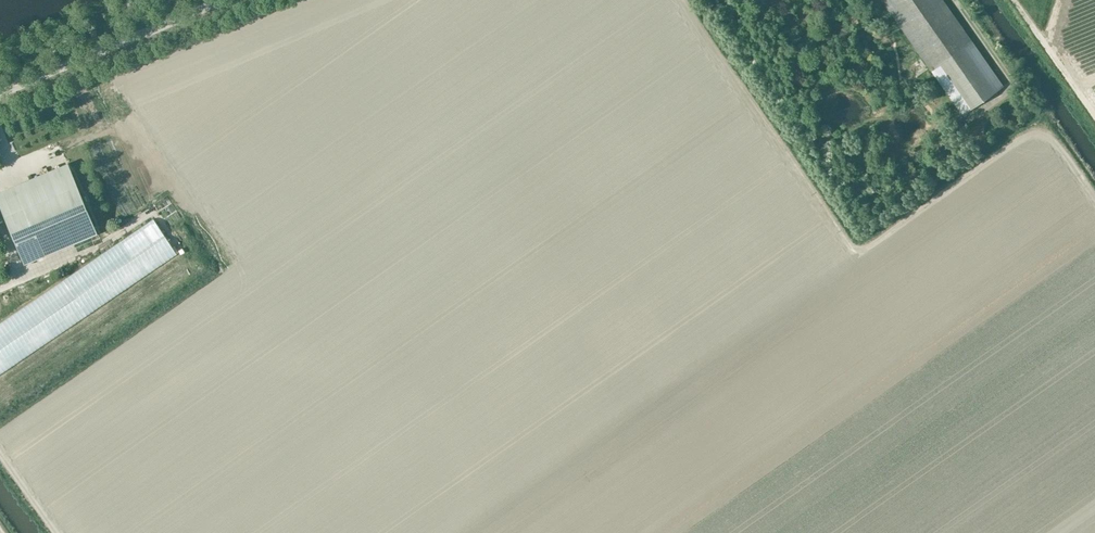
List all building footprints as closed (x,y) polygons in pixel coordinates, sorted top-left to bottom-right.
[(963,114),(1004,86),(944,0),(882,0),(963,114)] [(23,262),(97,232),(71,171),(0,201),(0,206),(23,262)] [(0,323),(0,373),(176,253),(153,219),(0,323)]
